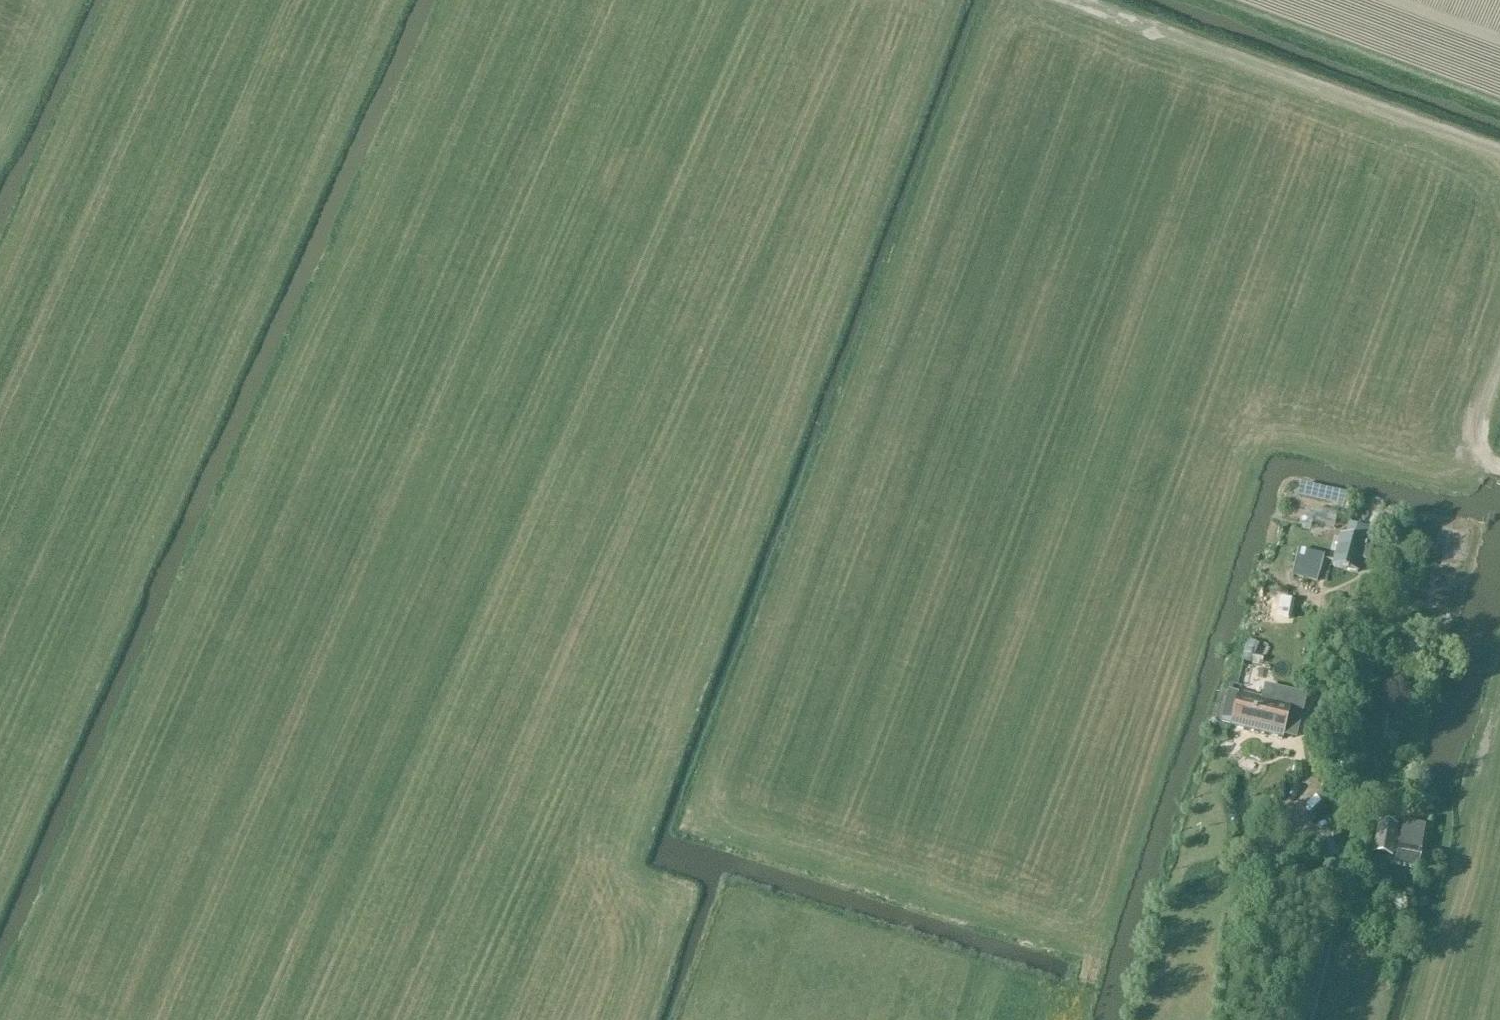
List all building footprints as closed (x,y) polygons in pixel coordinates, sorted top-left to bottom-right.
[(1357,573),(1365,540),(1341,535),(1332,567),(1357,573)] [(1281,600),(1278,620),(1292,621),(1294,601),(1281,600)] [(1246,652),(1243,663),(1250,665),(1253,654),(1256,647),(1249,644),(1246,652)] [(1283,740),(1291,707),(1238,694),(1230,727),(1283,740)] [(1420,853),(1425,828),(1404,824),(1401,836),(1397,835),(1398,828),(1378,824),(1373,856),(1392,859),(1393,854),(1397,855),(1395,866),(1418,871),(1420,853)]
